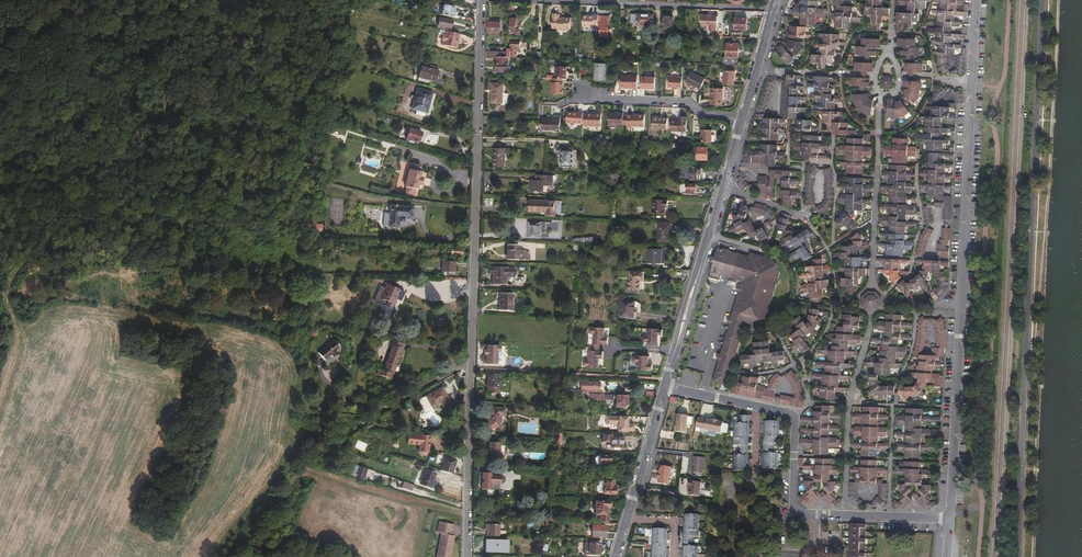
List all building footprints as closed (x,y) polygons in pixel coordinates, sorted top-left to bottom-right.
[(873,0),(866,0),(865,5),(860,5),(860,7),(865,8),(873,8),(873,0)] [(881,1),(887,2),(887,0),(873,0),(873,8),(877,8),(881,8),(881,1)] [(914,0),(895,0),(895,1),(898,1),(898,3),(907,4),(906,8),(908,8),(908,11),(913,12),(914,0)] [(925,0),(914,0),(913,12),(916,12),(917,7),(925,7),(925,2),(925,0)] [(950,0),(936,0),(936,1),(936,2),(942,2),(941,9),(948,9),(949,10),(950,0)] [(957,3),(961,3),(963,3),(963,0),(950,0),(949,10),(957,10),(957,3)] [(810,13),(810,1),(807,1),(805,1),(805,5),(803,5),(803,9),(794,9),(794,10),(791,10),(791,12),(810,13)] [(826,10),(817,9),(817,5),(815,5),(815,2),(811,1),(810,1),(810,13),(829,14),(829,11),(826,11),(826,10)] [(453,18),(455,9),(450,8),(450,7),(444,5),(441,15),(453,18)] [(845,17),(846,7),(845,7),(838,7),(837,14),(832,14),(832,17),(845,17)] [(853,15),(853,7),(846,7),(845,17),(859,18),(859,15),(853,15)] [(876,27),(877,8),(873,8),(865,8),(865,14),(868,14),(868,15),(872,15),(872,24),(874,24),(874,27),(876,27)] [(888,14),(888,9),(881,8),(877,8),(876,27),(878,27),(878,24),(881,24),(881,16),(885,16),(885,14),(888,14)] [(947,20),(948,9),(941,9),(933,9),(933,12),(939,12),(939,20),(941,20),(946,20),(947,20)] [(954,20),(955,13),(961,13),(961,14),(969,14),(969,10),(965,10),(957,10),(949,10),(948,9),(947,20),(954,20)] [(906,19),(906,11),(896,11),(895,24),(899,24),(899,19),(906,19)] [(917,20),(917,12),(916,12),(913,12),(908,11),(906,11),(906,19),(905,25),(909,25),(909,20),(917,20)] [(809,25),(810,13),(791,12),(791,15),(793,15),(793,17),(802,17),(802,22),(804,22),(804,25),(809,25)] [(825,18),(825,17),(829,17),(829,14),(810,13),(809,25),(815,26),(815,22),(817,22),(817,18),(825,18)] [(572,29),(572,18),(561,18),(561,14),(554,14),(553,28),(559,29),(560,31),(566,31),(566,29),(572,29)] [(599,25),(599,18),(599,15),(594,15),(594,17),(591,17),(584,16),(584,27),(594,27),(594,26),(599,26),(599,25)] [(655,26),(655,16),(633,15),(633,24),(639,24),(639,26),(655,26)] [(719,31),(719,16),(703,15),(702,27),(712,27),(712,31),(719,31)] [(844,28),(845,17),(832,17),(831,17),(832,20),(837,20),(837,28),(844,28)] [(863,21),(863,18),(859,18),(845,17),(844,28),(844,29),(850,29),(850,26),(851,26),(852,22),(860,22),(860,20),(863,21)] [(450,29),(452,21),(439,18),(437,26),(450,29)] [(517,29),(517,18),(511,18),(511,35),(520,35),(520,29),(517,29)] [(610,38),(610,18),(599,18),(599,25),(602,25),(602,38),(610,38)] [(675,28),(675,19),(672,19),(672,18),(666,18),(666,28),(675,28)] [(747,30),(747,19),(736,18),(736,30),(747,30)] [(946,32),(946,20),(941,20),(941,23),(939,23),(938,27),(930,27),(930,29),(927,29),(926,31),(939,32),(946,32)] [(953,29),(953,25),(962,25),(962,23),(965,23),(965,22),(965,21),(954,20),(947,20),(946,20),(946,32),(947,32),(951,32),(952,29),(953,29)] [(500,34),(501,23),(489,23),(489,34),(500,34)] [(799,38),(799,27),(792,27),(792,34),(786,34),(786,37),(792,38),(797,38),(799,38)] [(807,35),(807,28),(799,27),(799,38),(813,39),(813,35),(807,35)] [(458,39),(459,35),(444,32),(443,35),(441,41),(442,41),(446,42),(445,46),(456,49),(457,44),(456,44),(457,39),(458,39)] [(946,43),(947,32),(946,32),(939,32),(939,39),(933,39),(933,42),(941,42),(946,43)] [(954,43),(954,35),(958,36),(960,36),(968,37),(968,33),(964,33),(951,32),(947,32),(946,43),(949,43),(954,43)] [(913,42),(914,38),(907,38),(907,33),(902,33),(902,37),(897,37),(897,41),(897,45),(901,45),(915,46),(915,42),(913,42)] [(833,45),(833,35),(820,34),(820,37),(825,37),(825,45),(830,45),(833,45)] [(840,43),(840,35),(833,35),(833,45),(838,46),(846,46),(846,43),(840,43)] [(878,47),(879,39),(873,39),(873,35),(869,35),(869,39),(862,39),(862,43),(861,43),(861,47),(874,47),(878,47)] [(800,52),(803,46),(803,43),(796,42),(797,38),(792,38),(792,41),(788,40),(786,44),(789,47),(792,50),(797,55),(800,53),(800,52)] [(518,57),(518,53),(520,53),(520,49),(521,48),(521,42),(512,42),(511,49),(508,49),(508,51),(508,57),(510,57),(518,57)] [(948,53),(949,43),(946,43),(941,42),(940,50),(935,49),(935,52),(939,53),(947,53),(948,53)] [(956,54),(956,46),(962,46),(962,43),(954,43),(949,43),(948,53),(956,54)] [(740,57),(740,44),(739,44),(729,44),(728,57),(740,57)] [(830,56),(830,45),(825,45),(817,45),(817,48),(822,48),(822,55),(824,55),(830,56)] [(837,53),(838,46),(833,45),(830,45),(830,56),(834,56),(843,56),(844,53),(837,53)] [(916,55),(916,51),(918,51),(918,46),(915,46),(901,45),(900,54),(905,54),(905,58),(908,58),(910,58),(910,55),(916,55)] [(789,53),(792,50),(789,47),(786,50),(783,46),(777,52),(789,65),(792,62),(791,61),(794,58),(789,53)] [(873,55),(874,47),(861,47),(856,46),(856,52),(857,52),(857,55),(864,55),(864,59),(867,59),(869,59),(869,55),(873,55)] [(823,69),(824,55),(822,55),(813,55),(813,62),(813,63),(820,63),(820,69),(823,69)] [(834,63),(834,56),(830,56),(824,55),(823,69),(827,69),(827,63),(834,63)] [(509,71),(510,57),(508,57),(497,56),(497,71),(509,71)] [(919,66),(919,62),(913,62),(913,58),(910,58),(908,58),(908,61),(904,61),(904,70),(910,70),(914,70),(921,71),(921,66),(919,66)] [(872,71),(872,63),(867,63),(867,59),(864,59),(863,59),(863,63),(856,62),(856,66),(854,66),(854,71),(860,71),(865,71),(872,71)] [(606,81),(606,63),(596,63),(595,80),(606,81)] [(435,80),(438,70),(422,65),(417,79),(424,81),(425,78),(435,80)] [(566,79),(567,67),(556,67),(555,78),(563,79),(566,79)] [(735,85),(736,71),(725,70),(724,84),(735,85)] [(701,89),(706,78),(691,71),(686,82),(701,89)] [(638,88),(638,75),(620,75),(620,88),(638,88)] [(796,87),(796,80),(801,80),(802,76),(788,76),(788,83),(788,86),(792,87),(796,87)] [(921,89),(922,84),(920,84),(920,80),(913,80),(914,76),(909,76),(909,80),(905,80),(905,81),(904,88),(920,89),(921,89)] [(656,90),(657,78),(643,77),(642,89),(656,90)] [(682,88),(683,77),(668,77),(668,88),(682,88)] [(823,88),(823,77),(815,77),(815,84),(815,85),(809,85),(809,88),(817,88),(823,88)] [(836,89),(836,86),(830,86),(830,77),(823,77),(823,88),(825,88),(833,89),(836,89)] [(563,95),(564,83),(563,83),(563,79),(555,78),(553,78),(553,82),(552,82),(552,94),(563,95)] [(869,87),(869,79),(865,79),(860,79),(852,78),(852,83),(853,83),(853,87),(860,87),(860,91),(861,91),(864,91),(864,87),(869,87)] [(891,88),(892,87),(893,86),(894,84),(894,82),(893,80),(892,79),(890,78),(889,78),(887,78),(885,79),(884,80),(883,82),(883,83),(883,85),(884,87),(885,88),(887,89),(889,89),(891,88)] [(505,103),(505,84),(493,84),(493,102),(505,103)] [(948,91),(945,89),(943,86),(940,89),(945,94),(946,95),(948,93),(948,92),(948,91)] [(799,97),(799,90),(805,90),(805,88),(796,87),(792,87),(792,91),(791,95),(791,97),(799,97)] [(427,112),(432,92),(418,88),(412,108),(418,109),(426,112),(427,112)] [(723,105),(723,89),(711,88),(711,105),(723,105)] [(771,92),(768,88),(764,91),(766,93),(770,97),(772,94),(771,92)] [(825,99),(825,88),(823,88),(817,88),(817,95),(811,95),(811,98),(821,99),(825,99)] [(832,96),(833,89),(825,88),(825,99),(828,99),(838,99),(838,97),(832,96)] [(919,94),(920,89),(904,88),(902,91),(906,94),(903,97),(905,99),(907,100),(909,97),(915,102),(918,98),(919,94)] [(859,108),(871,97),(870,94),(865,94),(865,91),(864,91),(861,91),(861,95),(854,96),(854,101),(856,105),(859,108)] [(771,99),(770,97),(766,93),(763,96),(764,97),(769,101),(771,99)] [(804,101),(805,98),(799,97),(791,97),(791,98),(791,102),(791,106),(791,108),(799,108),(799,101),(804,101)] [(878,108),(878,103),(874,103),(874,99),(871,97),(859,108),(862,111),(863,112),(867,114),(868,114),(873,115),(873,108),(878,108)] [(910,111),(906,105),(909,102),(907,100),(905,99),(903,102),(900,98),(897,99),(896,115),(902,115),(907,114),(910,111)] [(827,110),(828,99),(825,99),(821,99),(820,106),(814,106),(814,109),(827,110)] [(835,110),(835,103),(841,103),(841,100),(838,99),(828,99),(827,110),(835,110)] [(896,115),(897,99),(890,99),(888,99),(888,104),(885,104),(885,108),(888,108),(888,115),(892,115),(892,117),(896,117),(896,115)] [(942,117),(942,106),(940,106),(932,106),(929,106),(929,109),(934,109),(934,116),(935,117),(942,117)] [(950,114),(950,107),(942,106),(942,117),(955,118),(955,114),(950,114)] [(798,117),(798,113),(807,113),(807,111),(809,111),(809,109),(799,108),(791,108),(791,110),(791,114),(790,118),(790,120),(796,120),(796,117),(798,117)] [(831,122),(832,112),(819,111),(819,114),(819,115),(824,115),(824,122),(831,122)] [(583,123),(583,114),(583,113),(567,112),(567,123),(583,123)] [(839,123),(839,116),(845,116),(845,113),(832,112),(831,122),(839,123)] [(623,125),(624,113),(618,113),(618,114),(609,114),(609,125),(623,125)] [(601,127),(602,115),(583,114),(583,123),(583,126),(601,127)] [(645,126),(645,115),(637,115),(627,115),(627,127),(632,127),(633,126),(645,126)] [(561,131),(561,116),(555,116),(554,119),(554,120),(543,120),(543,131),(561,131)] [(935,127),(935,117),(934,116),(922,116),(922,120),(927,120),(927,127),(933,127),(935,127)] [(942,128),(942,121),(948,121),(956,122),(957,118),(955,118),(942,117),(935,117),(935,127),(942,128)] [(667,130),(667,118),(653,118),(652,131),(659,131),(659,130),(667,130)] [(687,132),(687,118),(679,118),(679,121),(671,121),(671,131),(687,132)] [(773,130),(773,119),(766,119),(765,127),(759,126),(759,129),(765,130),(773,130)] [(780,130),(780,123),(786,123),(786,120),(773,119),(773,130),(780,130)] [(805,131),(805,121),(798,120),(798,127),(797,127),(792,127),(792,131),(805,131)] [(813,128),(813,121),(805,121),(805,131),(818,132),(818,128),(817,128),(813,128)] [(841,134),(841,123),(839,123),(831,122),(824,122),(823,122),(823,124),(825,124),(825,126),(834,127),(834,131),(835,131),(835,134),(841,134)] [(857,131),(848,131),(848,127),(847,127),(847,123),(841,123),(841,134),(860,135),(860,133),(857,133),(857,131)] [(932,139),(933,127),(927,127),(927,130),(925,130),(925,135),(917,134),(916,136),(914,136),(914,139),(922,139),(932,139)] [(956,135),(956,127),(951,127),(951,128),(942,128),(935,127),(933,127),(932,139),(935,139),(938,140),(938,136),(939,136),(940,132),(948,133),(948,131),(951,131),(951,135),(956,135)] [(417,143),(421,132),(409,128),(406,139),(417,143)] [(712,143),(712,130),(701,130),(701,135),(702,135),(702,137),(702,143),(712,143)] [(772,140),(773,130),(765,130),(765,137),(759,137),(759,136),(751,136),(751,139),(772,140)] [(780,136),(780,134),(786,134),(786,131),(780,130),(773,130),(772,140),(780,141),(780,136)] [(812,147),(813,135),(807,134),(807,138),(805,138),(805,142),(796,142),(796,143),(794,143),(793,146),(812,147)] [(828,145),(828,144),(820,143),(820,139),(818,139),(818,135),(813,135),(812,147),(818,148),(831,148),(831,145),(828,145)] [(856,150),(856,138),(851,137),(850,141),(849,141),(849,145),(840,145),(840,146),(837,146),(837,149),(856,150)] [(872,148),(872,147),(863,146),(864,142),(862,142),(862,138),(856,138),(856,150),(875,151),(875,148),(872,148)] [(901,150),(902,138),(896,138),(895,142),(894,142),(894,145),(885,145),(885,147),(883,147),(882,149),(901,150)] [(908,146),(909,142),(907,142),(907,138),(902,138),(901,150),(920,151),(920,149),(917,149),(917,147),(908,146)] [(935,150),(935,139),(932,139),(922,139),(922,142),(928,143),(927,150),(935,150)] [(943,151),(943,143),(948,143),(949,140),(938,140),(935,139),(935,150),(943,151)] [(573,167),(573,157),(573,145),(562,145),(561,167),(573,167)] [(770,156),(770,146),(763,145),(762,153),(759,153),(753,153),(753,156),(756,156),(760,156),(764,156),(768,156),(770,156)] [(778,153),(778,146),(770,146),(770,156),(785,157),(787,157),(787,154),(781,154),(781,153),(778,153)] [(812,159),(812,147),(793,146),(793,150),(796,150),(796,151),(805,151),(805,156),(806,156),(806,159),(812,159)] [(706,160),(706,147),(695,147),(694,159),(706,160)] [(819,155),(819,151),(818,151),(818,148),(812,147),(812,159),(825,160),(831,160),(831,157),(828,157),(828,156),(819,155)] [(509,157),(510,149),(494,149),(493,167),(504,167),(505,157),(509,157)] [(856,162),(856,150),(837,149),(837,152),(840,152),(840,153),(848,154),(848,158),(850,158),(850,162),(856,162)] [(900,162),(901,150),(882,149),(882,152),(885,152),(885,154),(894,154),(893,159),(895,159),(894,162),(900,162)] [(863,159),(863,155),(872,155),(872,154),(875,154),(875,151),(856,150),(856,162),(857,162),(861,162),(861,159),(863,159)] [(920,154),(920,151),(901,150),(900,162),(906,162),(906,159),(908,159),(908,155),(916,156),(916,154),(920,154)] [(938,164),(938,156),(941,156),(947,156),(947,158),(955,158),(955,154),(930,153),(930,163),(938,164)] [(776,167),(776,160),(780,160),(780,159),(785,159),(785,157),(770,156),(768,156),(768,164),(768,167),(772,167),(774,167),(776,167)] [(856,173),(857,162),(856,162),(850,162),(840,161),(840,164),(845,164),(845,165),(849,165),(848,173),(856,173)] [(864,173),(864,166),(868,166),(868,165),(873,166),(873,163),(861,162),(857,162),(856,173),(864,173)] [(419,184),(421,176),(422,171),(421,171),(422,165),(412,163),(411,169),(410,169),(406,186),(407,186),(406,193),(416,194),(417,189),(418,189),(419,184)] [(937,174),(938,164),(930,163),(930,171),(926,171),(921,171),(921,173),(937,174)] [(820,170),(819,168),(815,164),(812,167),(818,173),(820,170)] [(899,175),(900,164),(892,164),(891,171),(888,171),(888,172),(883,171),(883,174),(899,175)] [(907,172),(907,165),(900,164),(899,175),(907,175),(915,176),(915,173),(910,173),(910,172),(907,172)] [(945,175),(946,167),(949,167),(954,167),(954,165),(938,164),(937,174),(945,175)] [(697,179),(697,173),(701,173),(701,167),(688,167),(688,179),(697,179)] [(818,173),(812,167),(809,171),(815,175),(818,173)] [(776,187),(776,178),(780,178),(780,177),(784,177),(784,171),(774,171),(772,171),(771,180),(771,188),(771,190),(774,190),(774,187),(776,187)] [(791,180),(791,175),(790,175),(790,171),(784,171),(784,177),(783,183),(789,184),(802,184),(803,181),(800,181),(800,180),(791,180)] [(937,185),(937,174),(921,173),(921,176),(926,176),(926,177),(929,177),(929,184),(937,185)] [(898,185),(899,175),(883,174),(883,176),(888,177),(888,178),(891,178),(890,185),(898,185)] [(945,185),(945,178),(948,178),(948,177),(954,178),(954,175),(945,175),(937,174),(937,185),(945,185)] [(554,185),(554,175),(536,175),(536,181),(530,181),(529,192),(544,192),(544,185),(554,185)] [(906,182),(907,175),(899,175),(898,185),(915,186),(915,184),(910,184),(910,183),(906,182)] [(856,188),(856,177),(849,177),(848,184),(845,184),(845,185),(840,185),(840,187),(848,188),(856,188)] [(873,186),(868,186),(868,185),(864,185),(864,178),(856,177),(856,188),(873,189),(873,186)] [(741,188),(747,183),(744,180),(740,183),(738,185),(741,188)] [(747,188),(749,186),(747,183),(741,188),(744,192),(747,188)] [(789,187),(789,184),(783,183),(783,196),(786,196),(802,197),(802,193),(799,193),(799,192),(791,192),(791,187),(789,187)] [(697,189),(697,184),(687,184),(686,193),(695,193),(695,189),(697,189)] [(936,196),(937,185),(929,184),(920,184),(920,186),(926,187),(925,187),(929,188),(929,195),(936,196)] [(898,196),(898,185),(890,185),(882,185),(882,187),(887,187),(887,188),(890,188),(890,196),(894,196),(898,196)] [(909,190),(910,189),(915,189),(915,186),(898,185),(898,196),(900,196),(906,197),(906,190),(909,190)] [(944,196),(945,189),(948,189),(948,188),(953,188),(953,186),(945,185),(937,185),(936,196),(937,196),(944,196)] [(856,199),(856,188),(848,188),(848,195),(845,195),(845,196),(839,195),(839,198),(856,199)] [(864,199),(864,192),(867,192),(867,191),(873,191),(873,189),(856,188),(856,199),(864,199)] [(831,203),(834,200),(832,198),(827,195),(825,198),(826,199),(831,203)] [(793,207),(793,199),(797,199),(802,199),(802,197),(786,196),(785,207),(793,207)] [(899,209),(900,196),(898,196),(894,196),(894,200),(892,200),(892,204),(883,203),(883,204),(880,204),(880,208),(893,208),(899,209)] [(907,205),(907,200),(905,200),(906,197),(900,196),(899,209),(918,210),(918,206),(915,206),(915,205),(907,205)] [(944,204),(945,200),(945,196),(944,196),(937,196),(936,203),(933,203),(933,204),(928,204),(928,206),(932,207),(944,207),(944,204)] [(855,209),(856,199),(839,198),(839,200),(844,200),(844,201),(848,201),(847,209),(855,209)] [(831,203),(826,199),(824,201),(825,202),(829,207),(832,204),(831,203)] [(863,210),(863,202),(867,202),(872,202),(872,199),(864,199),(856,199),(855,209),(863,210)] [(667,216),(667,208),(670,208),(670,200),(656,200),(655,215),(667,216)] [(554,216),(555,202),(529,201),(529,212),(546,212),(546,216),(554,216)] [(411,228),(412,217),(413,206),(397,205),(397,204),(396,204),(395,205),(391,204),(391,212),(385,212),(384,225),(411,228)] [(751,212),(750,211),(749,208),(748,206),(744,208),(741,211),(740,213),(737,212),(737,213),(732,211),(731,213),(736,215),(744,217),(747,218),(748,214),(751,212)] [(769,217),(774,212),(770,208),(766,215),(769,217)] [(899,221),(899,209),(893,208),(893,212),(892,212),(891,216),(883,216),(883,217),(880,217),(880,220),(899,221)] [(855,214),(855,209),(847,209),(847,213),(844,215),(855,227),(857,226),(853,222),(854,222),(852,219),(853,217),(855,214)] [(918,213),(918,210),(899,209),(899,221),(905,221),(905,217),(906,217),(906,213),(915,214),(915,213),(918,213)] [(777,215),(774,212),(769,217),(771,220),(774,218),(777,215)] [(745,224),(743,220),(744,217),(736,215),(735,220),(736,223),(737,225),(733,227),(734,227),(729,230),(730,232),(734,230),(745,224)] [(855,227),(844,215),(840,218),(837,218),(837,226),(842,226),(845,225),(847,223),(849,226),(850,226),(853,229),(855,227)] [(787,227),(789,219),(780,217),(778,228),(785,230),(792,232),(795,232),(795,229),(790,228),(790,227),(787,227)] [(898,233),(899,221),(880,220),(880,223),(882,223),(882,224),(891,225),(891,229),(892,229),(892,233),(898,233)] [(757,231),(751,221),(745,224),(734,230),(736,233),(739,231),(739,232),(747,228),(749,232),(750,231),(752,234),(757,231)] [(915,226),(915,225),(918,225),(918,222),(905,221),(899,221),(898,233),(904,233),(904,230),(905,230),(906,226),(915,226)] [(542,238),(542,230),(543,222),(529,222),(529,238),(542,238)] [(774,229),(771,225),(769,222),(766,225),(767,226),(771,231),(774,229)] [(670,241),(670,234),(671,223),(658,223),(658,241),(670,241)] [(768,235),(764,228),(757,231),(752,234),(749,236),(750,238),(755,235),(755,236),(758,234),(762,241),(769,237),(768,235)] [(794,238),(792,234),(792,232),(785,230),(784,232),(784,235),(785,238),(786,239),(783,241),(783,242),(778,244),(780,247),(782,246),(794,238)] [(809,238),(808,237),(812,235),(809,230),(798,236),(805,246),(808,252),(811,251),(809,248),(810,248),(806,240),(809,238)] [(897,244),(898,233),(892,233),(881,232),(881,235),(887,235),(887,236),(890,236),(890,243),(896,244),(897,244)] [(905,241),(906,233),(904,233),(898,233),(897,244),(912,244),(914,244),(914,242),(909,242),(909,241),(905,241)] [(863,243),(863,241),(862,237),(859,234),(853,239),(855,242),(855,246),(870,247),(871,247),(871,244),(866,244),(866,243),(863,243)] [(805,246),(798,236),(794,238),(782,246),(783,248),(786,247),(786,248),(794,243),(796,247),(798,246),(799,249),(805,246)] [(896,254),(896,244),(890,243),(880,243),(880,245),(885,246),(888,246),(888,254),(896,254)] [(903,255),(904,247),(907,247),(912,247),(912,244),(897,244),(896,244),(896,254),(903,255)] [(518,260),(519,245),(507,245),(507,260),(518,260)] [(808,252),(805,246),(799,249),(788,256),(789,259),(792,257),(793,258),(800,254),(802,258),(804,257),(806,260),(811,257),(808,252)] [(850,258),(851,247),(843,246),(842,254),(839,254),(834,254),(833,257),(838,257),(850,258)] [(858,255),(858,251),(867,251),(867,250),(869,250),(870,247),(855,246),(851,246),(851,247),(850,258),(854,258),(856,258),(856,255),(858,255)] [(768,316),(781,272),(773,258),(751,252),(750,256),(722,248),(718,247),(710,277),(720,280),(721,275),(722,272),(747,279),(736,319),(747,322),(755,324),(768,316)] [(662,263),(662,256),(662,249),(659,249),(648,249),(647,263),(662,263)] [(853,269),(854,258),(850,258),(838,257),(838,259),(843,259),(843,260),(846,261),(846,268),(853,269)] [(861,269),(861,262),(865,262),(865,261),(870,261),(870,259),(856,258),(854,258),(853,269),(855,269),(861,269)] [(893,269),(894,259),(877,258),(877,260),(882,261),(886,262),(885,269),(893,269)] [(832,269),(831,267),(826,267),(823,267),(822,259),(814,260),(815,266),(815,271),(832,269)] [(901,269),(901,262),(905,262),(910,262),(910,260),(894,259),(893,269),(899,269),(901,269)] [(933,271),(933,260),(916,260),(916,262),(921,262),(921,263),(925,263),(925,270),(928,271),(933,271)] [(940,272),(940,264),(944,264),(944,263),(949,264),(949,261),(933,260),(933,271),(938,271),(940,272)] [(454,272),(454,262),(442,262),(442,272),(454,272)] [(816,277),(815,271),(815,266),(807,267),(808,274),(805,275),(799,276),(799,279),(808,278),(816,277)] [(514,283),(514,269),(493,268),(493,284),(506,284),(506,283),(514,283)] [(854,279),(855,269),(853,269),(846,268),(838,268),(838,271),(843,271),(843,272),(847,272),(846,279),(854,279)] [(824,281),(823,273),(827,273),(827,272),(832,272),(832,269),(815,271),(816,277),(816,281),(824,281)] [(867,275),(867,269),(861,269),(855,269),(854,279),(854,288),(857,288),(857,285),(858,285),(859,276),(863,276),(863,275),(867,275)] [(902,277),(899,274),(899,269),(893,269),(885,269),(883,269),(883,271),(887,271),(887,272),(891,273),(891,275),(892,277),(892,278),(896,282),(902,277)] [(644,270),(629,270),(628,292),(640,293),(641,280),(644,280),(644,270)] [(927,278),(928,275),(928,271),(925,270),(920,270),(920,273),(917,277),(928,289),(930,287),(926,283),(927,283),(925,280),(927,278)] [(625,291),(626,271),(615,271),(615,290),(625,291)] [(717,383),(734,324),(736,319),(747,279),(722,272),(721,275),(732,278),(731,281),(737,283),(738,280),(743,281),(741,286),(739,285),(737,291),(740,292),(732,318),(729,317),(728,323),(730,324),(721,355),(719,354),(717,360),(720,361),(714,382),(717,383)] [(817,288),(816,281),(816,277),(808,278),(809,285),(805,285),(806,286),(800,286),(800,289),(817,288)] [(928,289),(917,277),(914,279),(911,279),(910,283),(910,287),(916,287),(918,286),(920,285),(922,287),(923,287),(926,290),(928,289)] [(854,288),(854,279),(846,279),(842,279),(842,284),(845,285),(845,286),(849,287),(849,295),(850,295),(850,298),(853,298),(854,288)] [(375,303),(382,285),(368,280),(363,294),(367,295),(365,300),(375,303)] [(826,286),(829,286),(829,280),(824,281),(816,281),(817,288),(818,299),(818,300),(821,300),(821,297),(822,297),(821,288),(826,288),(826,286)] [(910,287),(910,283),(908,283),(905,282),(904,280),(898,285),(900,288),(901,289),(904,290),(907,290),(906,294),(907,294),(907,299),(910,299),(910,287)] [(942,295),(945,291),(939,287),(937,289),(942,295)] [(818,299),(817,288),(800,289),(801,291),(806,291),(806,292),(810,292),(810,299),(818,299)] [(516,311),(516,293),(504,293),(504,310),(516,311)] [(634,318),(634,308),(638,308),(639,302),(637,301),(630,300),(621,300),(620,317),(634,318)] [(823,317),(817,316),(818,309),(810,307),(809,318),(810,319),(818,320),(822,321),(823,317)] [(851,326),(852,315),(852,314),(846,314),(846,317),(845,317),(844,321),(836,321),(836,322),(833,322),(832,326),(840,326),(846,326),(851,326)] [(894,327),(895,314),(889,314),(889,317),(887,317),(887,322),(879,321),(879,323),(876,323),(876,326),(894,327)] [(902,323),(902,318),(900,318),(901,314),(895,314),(894,327),(900,327),(913,327),(913,324),(910,324),(910,323),(902,323)] [(806,324),(800,315),(794,320),(798,326),(793,329),(795,332),(797,330),(806,324)] [(859,323),(859,316),(852,315),(851,326),(865,327),(865,323),(859,323)] [(928,321),(923,316),(920,319),(921,320),(926,324),(928,321)] [(937,325),(943,321),(944,320),(941,317),(935,322),(937,325)] [(745,327),(747,322),(736,319),(734,324),(745,327)] [(817,324),(818,322),(818,320),(810,319),(810,321),(806,324),(810,331),(814,335),(816,333),(813,329),(815,327),(817,324)] [(728,386),(745,327),(734,324),(717,383),(728,386)] [(804,335),(810,331),(806,324),(797,330),(803,339),(805,342),(808,340),(804,335)] [(845,338),(846,326),(840,326),(840,329),(838,329),(838,333),(829,333),(829,334),(826,334),(826,337),(836,338),(842,338),(845,338)] [(861,335),(852,334),(852,330),(851,330),(851,326),(846,326),(845,338),(860,339),(864,339),(864,336),(861,336),(861,335)] [(894,339),(894,327),(876,326),(875,329),(878,329),(878,330),(887,330),(887,335),(888,335),(888,339),(891,339),(894,339)] [(604,337),(605,328),(594,327),(594,328),(591,327),(589,329),(589,332),(590,333),(594,334),(594,337),(593,344),(599,344),(604,344),(604,337)] [(901,335),(901,331),(900,330),(900,327),(894,327),(894,339),(897,339),(912,340),(913,337),(909,336),(910,335),(901,335)] [(658,343),(658,335),(662,335),(663,330),(658,330),(648,329),(648,336),(644,336),(642,337),(642,341),(644,342),(647,342),(647,343),(658,343)] [(803,339),(797,330),(795,332),(791,335),(795,341),(790,344),(792,347),(803,339)] [(841,350),(842,338),(836,338),(836,341),(834,341),(834,345),(825,345),(825,346),(822,346),(822,349),(838,350),(841,350)] [(857,343),(857,342),(860,342),(860,339),(845,338),(842,338),(841,350),(846,350),(847,347),(848,347),(848,343),(857,343)] [(890,351),(891,339),(888,339),(872,338),(872,341),(875,341),(875,343),(884,343),(883,347),(885,347),(885,351),(889,351),(890,351)] [(810,348),(805,342),(803,339),(792,347),(794,350),(799,346),(803,353),(810,348)] [(898,347),(898,343),(896,343),(897,339),(894,339),(891,339),(890,351),(908,352),(909,352),(909,349),(906,349),(906,348),(898,347)] [(336,351),(339,347),(333,340),(317,353),(324,361),(330,355),(332,358),(338,353),(336,351)] [(781,351),(781,348),(778,348),(778,347),(769,348),(769,344),(767,344),(767,340),(761,341),(763,353),(773,352),(781,351)] [(763,353),(761,341),(756,342),(756,345),(755,345),(755,350),(747,351),(747,352),(744,352),(744,355),(752,354),(763,353)] [(496,364),(496,357),(499,357),(501,356),(501,353),(499,352),(500,346),(497,346),(497,345),(481,345),(481,350),(486,350),(486,352),(485,352),(484,353),(484,355),(481,357),(481,361),(483,363),(485,363),(485,364),(496,364)] [(394,374),(401,354),(399,354),(401,348),(393,346),(385,371),(394,374)] [(837,362),(838,350),(822,349),(819,349),(819,353),(822,353),(822,354),(830,354),(830,358),(831,358),(831,362),(834,362),(837,362)] [(598,368),(599,358),(599,352),(599,351),(593,351),(589,350),(588,360),(585,360),(583,361),(583,365),(584,366),(588,366),(588,367),(598,368)] [(785,358),(784,350),(781,351),(773,352),(774,359),(775,365),(778,365),(778,359),(785,358)] [(853,355),(853,354),(856,354),(856,351),(846,350),(841,350),(838,350),(837,362),(843,363),(843,359),(844,359),(845,355),(853,355)] [(888,363),(889,351),(885,351),(883,351),(883,354),(881,354),(881,359),(873,358),(873,359),(870,359),(870,362),(883,363),(888,363)] [(905,356),(905,355),(908,355),(908,352),(890,351),(889,351),(888,363),(894,363),(894,360),(896,360),(896,356),(905,356)] [(774,359),(773,352),(763,353),(764,361),(764,367),(767,366),(767,360),(774,359)] [(764,361),(763,353),(752,354),(754,368),(757,367),(756,361),(764,361)] [(754,368),(752,354),(744,355),(741,356),(743,363),(750,362),(750,368),(754,368)] [(647,364),(647,355),(637,355),(633,355),(632,356),(632,360),(633,361),(636,361),(636,369),(646,369),(651,369),(651,364),(647,364)] [(928,366),(928,355),(922,355),(921,355),(920,362),(914,362),(914,365),(920,366),(925,366),(928,366)] [(935,363),(936,355),(932,355),(928,355),(928,366),(931,366),(941,367),(941,364),(935,363)] [(834,374),(834,362),(831,362),(815,361),(815,365),(818,365),(818,366),(827,367),(827,371),(828,371),(828,374),(831,374),(834,374)] [(850,368),(850,367),(853,367),(853,363),(843,363),(837,362),(834,362),(834,374),(839,375),(839,371),(841,371),(841,367),(850,368)] [(883,375),(883,363),(870,362),(865,362),(865,365),(867,365),(867,367),(876,367),(876,372),(877,372),(877,375),(878,375),(883,375)] [(902,367),(902,364),(894,363),(888,363),(883,363),(883,375),(889,375),(889,372),(890,372),(890,368),(899,368),(899,367),(902,367)] [(925,378),(925,366),(920,366),(920,369),(918,369),(918,373),(909,373),(909,374),(906,374),(906,377),(919,378),(925,378)] [(932,374),(932,370),(930,370),(931,366),(928,366),(925,366),(925,378),(932,378),(935,379),(943,379),(943,376),(941,376),(941,375),(932,374)] [(789,378),(795,373),(792,370),(787,376),(789,378)] [(791,381),(798,377),(795,373),(789,378),(791,381)] [(831,386),(831,374),(828,374),(813,373),(813,377),(815,377),(815,378),(824,379),(824,383),(825,383),(825,386),(828,386),(831,386)] [(499,394),(500,374),(489,374),(488,387),(491,387),(491,393),(499,394)] [(838,383),(838,379),(847,379),(847,378),(850,378),(850,375),(839,375),(834,374),(831,374),(831,386),(837,387),(837,383),(838,383)] [(878,383),(880,382),(878,380),(878,375),(877,375),(865,374),(864,378),(870,378),(870,381),(871,384),(874,387),(878,383)] [(749,388),(751,378),(744,376),(742,383),(737,382),(736,385),(737,385),(741,386),(745,387),(748,388),(749,388)] [(757,385),(758,381),(756,381),(757,377),(752,376),(751,378),(749,388),(752,389),(756,389),(760,390),(764,391),(768,392),(768,389),(765,388),(765,387),(757,385)] [(932,382),(932,378),(925,378),(919,378),(919,382),(916,385),(921,391),(925,387),(926,384),(927,382),(932,382)] [(599,391),(600,384),(581,383),(580,389),(573,389),(573,392),(584,392),(584,390),(599,391)] [(884,395),(884,387),(882,387),(881,387),(878,383),(874,387),(868,393),(870,395),(875,392),(876,393),(879,395),(880,395),(884,395)] [(921,391),(916,385),(914,387),(910,387),(910,396),(914,396),(917,395),(919,393),(923,397),(925,395),(921,391)] [(828,397),(828,386),(825,386),(815,386),(815,389),(820,389),(820,397),(828,397)] [(847,391),(847,387),(837,387),(831,386),(828,386),(828,397),(828,399),(833,399),(833,395),(835,395),(835,391),(844,392),(844,391),(847,391)] [(895,394),(895,387),(884,386),(884,387),(884,395),(884,400),(887,400),(887,394),(895,394)] [(910,396),(910,387),(899,387),(899,395),(906,395),(906,401),(909,401),(910,396)] [(451,403),(442,388),(421,400),(427,410),(440,403),(443,407),(451,403)] [(626,405),(627,396),(616,395),(615,407),(620,407),(620,405),(626,405)] [(839,415),(839,414),(831,414),(831,410),(830,409),(830,406),(824,405),(824,406),(823,418),(829,418),(843,419),(843,415),(839,415)] [(823,418),(824,406),(817,406),(816,411),(815,419),(810,419),(810,418),(802,418),(802,422),(815,422),(823,423),(823,418)] [(500,428),(501,408),(488,407),(488,428),(500,428)] [(871,420),(872,407),(866,407),(866,411),(864,411),(864,415),(855,414),(855,416),(853,416),(852,419),(865,419),(871,420)] [(879,415),(879,411),(877,411),(878,407),(872,407),(871,420),(877,420),(890,420),(890,417),(887,417),(887,416),(879,415)] [(914,421),(915,409),(909,408),(909,412),(908,412),(907,417),(898,416),(898,417),(895,417),(895,421),(914,421)] [(941,422),(941,418),(933,418),(930,418),(921,417),(922,413),(920,413),(920,409),(915,409),(914,421),(920,422),(941,422)] [(687,433),(689,415),(679,414),(677,432),(687,433)] [(628,424),(628,416),(606,415),(606,425),(618,425),(618,431),(635,432),(635,424),(628,424)] [(748,472),(750,416),(739,415),(738,417),(738,423),(735,423),(734,446),(738,446),(738,455),(733,455),(733,471),(748,472)] [(722,432),(724,422),(719,421),(719,420),(713,419),(713,420),(708,419),(707,419),(699,417),(697,427),(705,429),(722,432)] [(830,426),(830,422),(829,422),(829,418),(823,418),(823,423),(823,430),(829,431),(842,431),(842,428),(839,428),(839,426),(830,426)] [(871,432),(871,420),(865,419),(865,423),(864,423),(864,427),(855,427),(855,428),(852,428),(852,431),(871,432)] [(878,428),(878,424),(877,424),(877,420),(871,420),(871,432),(889,432),(889,429),(887,429),(887,428),(878,428)] [(779,445),(779,421),(765,421),(763,469),(778,470),(778,462),(776,462),(777,454),(774,454),(775,445),(779,445)] [(914,433),(914,421),(895,421),(895,424),(898,424),(898,425),(907,426),(907,430),(908,430),(908,433),(914,433)] [(921,430),(921,425),(920,425),(920,422),(914,421),(914,433),(940,435),(940,430),(933,430),(933,431),(930,431),(930,430),(921,430)] [(822,442),(823,430),(823,423),(815,422),(815,429),(809,429),(802,428),(801,433),(815,433),(814,440),(809,440),(809,439),(801,439),(801,443),(822,444),(822,442)] [(721,436),(722,432),(705,429),(704,435),(711,436),(720,437),(721,436)] [(830,438),(830,434),(829,434),(829,431),(823,430),(822,442),(841,443),(841,440),(838,440),(838,439),(830,438)] [(870,444),(871,432),(852,431),(852,434),(855,434),(855,436),(863,436),(863,440),(865,440),(864,444),(870,444)] [(889,436),(889,432),(871,432),(870,444),(876,444),(876,440),(877,440),(878,436),(886,437),(886,436),(889,436)] [(621,449),(621,438),(610,437),(610,433),(602,433),(601,443),(610,443),(610,448),(621,449)] [(913,446),(914,433),(908,433),(895,433),(895,436),(898,436),(898,437),(906,438),(906,442),(908,442),(908,445),(913,446)] [(940,438),(940,435),(914,433),(913,446),(919,446),(919,442),(921,442),(921,438),(929,439),(929,437),(933,437),(933,438),(940,438)] [(430,452),(431,435),(409,434),(408,443),(419,444),(418,450),(420,454),(426,455),(430,452)] [(369,445),(359,439),(355,447),(366,452),(369,445)] [(500,458),(500,445),(500,443),(489,442),(489,458),(500,458)] [(829,451),(829,447),(838,447),(838,446),(841,446),(841,443),(822,442),(822,444),(822,455),(827,455),(827,451),(829,451)] [(822,455),(822,444),(801,443),(801,447),(808,447),(808,446),(814,447),(814,454),(822,455)] [(870,456),(870,444),(864,444),(851,443),(851,446),(854,446),(854,448),(863,448),(863,452),(864,453),(864,456),(870,456)] [(888,448),(888,444),(876,444),(870,444),(870,456),(876,457),(876,453),(877,453),(877,449),(886,449),(886,448),(888,448)] [(913,458),(913,446),(908,445),(894,445),(894,448),(897,448),(897,449),(906,450),(906,454),(907,454),(907,458),(913,458)] [(929,451),(929,450),(932,450),(932,451),(940,451),(940,447),(919,446),(913,446),(913,458),(918,458),(919,455),(920,455),(920,451),(929,451)] [(705,470),(707,454),(696,453),(695,459),(696,459),(696,462),(695,469),(705,470)] [(607,467),(608,457),(596,456),(596,467),(607,467)] [(452,474),(456,460),(446,457),(441,471),(452,474)] [(671,476),(673,459),(663,457),(662,462),(661,466),(660,466),(659,470),(660,470),(660,475),(671,476)] [(824,470),(825,459),(817,459),(817,466),(804,465),(804,458),(800,458),(800,466),(803,466),(803,470),(811,470),(811,469),(817,469),(823,470),(824,470)] [(832,467),(833,459),(825,459),(824,470),(838,470),(838,467),(832,467)] [(869,473),(870,461),(864,460),(864,464),(862,464),(862,468),(854,468),(854,469),(851,469),(851,472),(861,473),(869,473)] [(885,470),(885,469),(877,469),(877,465),(875,465),(875,461),(870,461),(869,473),(877,473),(888,474),(888,470),(885,470)] [(912,475),(912,462),(907,462),(907,466),(905,466),(905,470),(896,470),(896,471),(893,471),(893,474),(906,475),(912,475)] [(928,472),(928,471),(919,471),(919,466),(918,466),(918,463),(912,462),(912,475),(914,475),(922,475),(938,476),(939,472),(931,471),(931,472),(928,472)] [(363,477),(366,468),(359,465),(356,475),(363,477)] [(822,482),(823,470),(817,469),(817,473),(816,473),(815,477),(806,477),(806,478),(804,478),(804,481),(806,481),(813,481),(822,482)] [(430,487),(435,473),(425,470),(420,484),(430,487)] [(829,479),(830,474),(838,475),(838,474),(841,474),(842,470),(838,470),(824,470),(823,470),(822,482),(827,482),(828,482),(828,479),(829,479)] [(502,484),(503,475),(493,475),(492,472),(482,472),(481,489),(492,489),(492,483),(502,484)] [(869,484),(869,473),(861,473),(861,480),(855,480),(855,483),(857,483),(869,484)] [(876,481),(877,473),(869,473),(869,484),(880,484),(882,484),(882,481),(876,481)] [(914,486),(914,475),(912,475),(906,475),(906,482),(900,482),(900,485),(908,485),(914,486)] [(922,483),(922,475),(914,475),(914,486),(922,486),(930,486),(935,486),(935,482),(927,482),(927,483),(922,483)] [(403,481),(401,487),(414,492),(417,486),(403,481)] [(614,494),(615,486),(612,485),(613,481),(604,481),(604,485),(600,485),(600,494),(614,494)] [(700,497),(702,483),(690,481),(689,486),(691,486),(689,495),(700,497)] [(816,488),(813,485),(813,481),(806,481),(805,486),(806,489),(808,491),(804,495),(806,497),(806,496),(809,494),(812,491),(816,488)] [(834,490),(835,486),(835,482),(828,482),(827,482),(827,486),(824,489),(828,493),(831,496),(833,498),(835,496),(832,492),(834,490)] [(906,496),(911,492),(908,489),(908,485),(900,485),(900,490),(902,493),(903,495),(899,499),(901,501),(903,499),(906,496)] [(928,494),(930,491),(930,486),(922,486),(922,489),(919,492),(922,496),(925,499),(928,502),(930,500),(926,496),(928,494)] [(818,497),(812,491),(809,494),(815,500),(818,497)] [(831,496),(828,493),(825,496),(822,498),(825,501),(831,496)] [(815,500),(809,494),(806,496),(812,502),(815,500)] [(812,502),(806,496),(806,497),(803,499),(807,503),(809,505),(812,502)] [(828,504),(834,499),(833,498),(831,496),(825,501),(828,504)] [(912,502),(906,496),(903,499),(909,505),(912,502)] [(919,504),(925,499),(922,496),(919,498),(917,501),(919,504)] [(807,503),(803,499),(801,497),(798,500),(804,506),(807,503)] [(885,503),(878,498),(877,498),(875,501),(881,506),(884,508),(886,505),(885,503)] [(833,505),(836,501),(834,499),(828,504),(831,507),(833,505)] [(836,507),(841,502),(839,499),(836,501),(833,505),(836,507)] [(909,505),(903,499),(901,501),(900,502),(906,508),(909,505)] [(922,507),(928,502),(925,499),(919,504),(922,507)] [(606,515),(606,502),(595,501),(595,514),(599,515),(599,523),(607,523),(607,517),(606,515)] [(881,506),(875,501),(872,504),(875,506),(878,508),(879,509),(881,506)] [(900,507),(898,504),(895,501),(892,504),(897,510),(900,507)] [(906,508),(900,502),(898,504),(900,507),(903,510),(906,508)] [(930,512),(936,506),(932,503),(930,505),(928,502),(922,507),(925,510),(927,508),(930,512)] [(699,531),(697,531),(697,515),(685,515),(685,518),(686,518),(686,527),(685,527),(685,539),(683,539),(683,547),(684,547),(684,550),(686,550),(686,556),(697,556),(697,547),(694,547),(694,537),(698,537),(699,531)] [(455,536),(452,535),(453,530),(450,529),(451,524),(440,522),(438,533),(442,534),(438,556),(449,556),(451,556),(455,536)] [(499,537),(499,530),(499,524),(488,524),(487,532),(487,536),(493,537),(499,537)] [(605,533),(605,526),(593,526),(592,537),(605,537),(605,540),(613,540),(615,533),(605,533)] [(666,542),(664,542),(664,533),(666,533),(666,530),(654,529),(654,537),(652,537),(652,545),(654,545),(653,553),(652,553),(652,556),(664,556),(664,548),(666,548),(666,542)] [(507,552),(507,540),(487,540),(486,552),(507,552)] [(599,556),(600,543),(584,543),(584,555),(599,556)]
